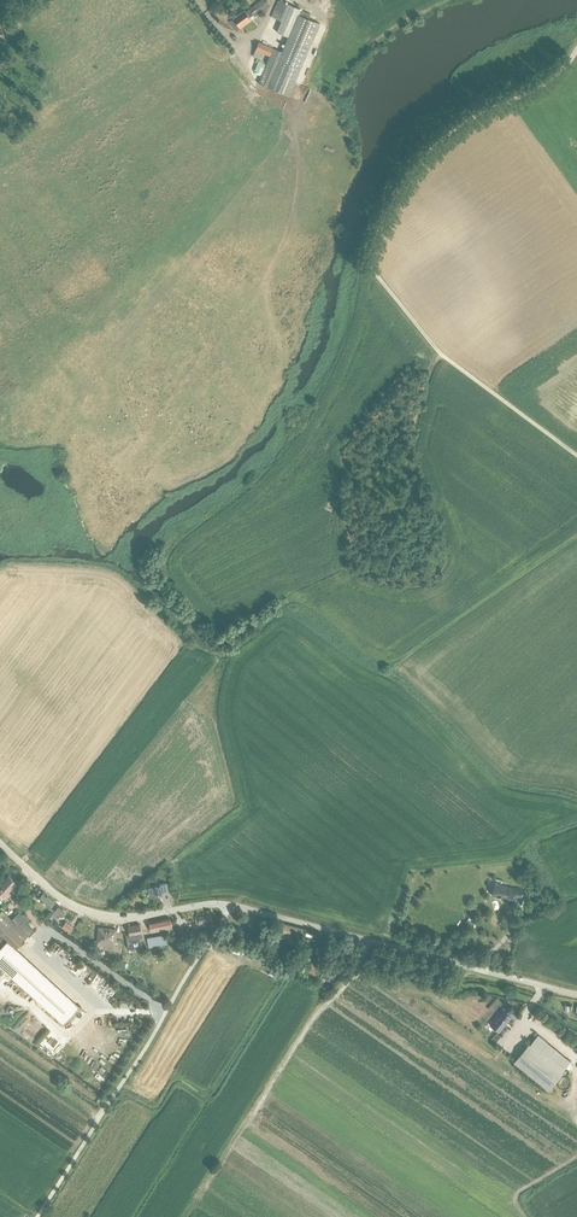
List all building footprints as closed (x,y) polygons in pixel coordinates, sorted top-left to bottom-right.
[(229,21),(236,32),(240,28),(251,19),(252,20),(255,17),(271,4),(267,0),(261,0),(246,12),(242,7),(238,10),(240,12),(232,18),(233,18),(229,21)] [(253,56),(259,59),(261,53),(269,56),(258,83),(289,96),(320,23),(308,19),(310,14),(301,10),(301,9),(287,4),(286,4),(285,3),(286,0),(280,0),(280,1),(278,0),(278,1),(271,17),(281,21),(277,32),(288,37),(287,38),(281,35),(279,40),(285,43),(282,52),(259,42),(253,56)] [(1,896),(6,900),(11,894),(9,892),(13,887),(11,885),(15,881),(8,875),(2,882),(0,880),(0,898),(1,896)] [(495,882),(492,895),(498,897),(498,895),(508,897),(507,899),(513,901),(513,898),(518,899),(523,898),(523,897),(523,891),(524,888),(520,887),(516,888),(495,882)] [(169,892),(167,883),(160,884),(160,886),(147,889),(148,893),(147,893),(147,895),(148,895),(149,898),(159,896),(158,894),(161,893),(162,894),(169,892)] [(54,911),(58,906),(55,903),(47,896),(46,897),(43,893),(39,897),(43,900),(41,902),(49,909),(50,909),(51,911),(52,912),(53,910),(54,911)] [(58,906),(54,911),(52,914),(49,918),(52,920),(55,916),(58,919),(61,915),(61,916),(65,911),(58,906)] [(11,919),(2,911),(0,913),(0,934),(7,941),(16,949),(29,935),(19,926),(15,922),(12,920),(11,919)] [(19,926),(29,935),(29,936),(34,931),(26,923),(29,921),(19,911),(11,919),(12,920),(15,922),(19,926)] [(205,915),(195,916),(196,925),(199,924),(199,926),(206,925),(206,922),(212,921),(212,915),(205,915)] [(170,918),(149,923),(151,932),(168,929),(169,933),(173,932),(170,918)] [(469,918),(466,922),(473,926),(475,927),(476,924),(475,923),(471,921),(472,919),(469,918)] [(66,921),(62,927),(70,932),(74,927),(66,921)] [(140,924),(128,926),(130,936),(138,935),(137,933),(142,933),(140,924)] [(113,934),(114,928),(98,926),(96,942),(97,943),(97,945),(115,947),(115,944),(116,945),(117,935),(113,934)] [(166,934),(147,937),(149,948),(168,944),(166,934)] [(301,938),(300,946),(308,947),(309,940),(301,938)] [(7,941),(0,949),(0,966),(63,1024),(68,1019),(74,1024),(86,1012),(16,949),(7,941)] [(311,962),(303,973),(312,979),(320,968),(311,962)] [(325,969),(323,973),(320,980),(324,982),(325,979),(332,983),(337,974),(325,968),(325,969)] [(510,1009),(507,1013),(515,1020),(518,1016),(510,1009)] [(503,1010),(490,1025),(499,1032),(511,1017),(503,1010)] [(530,1043),(514,1062),(549,1090),(564,1072),(563,1071),(571,1062),(539,1035),(531,1044),(530,1043)] [(103,1081),(106,1077),(99,1072),(96,1075),(103,1081)]
